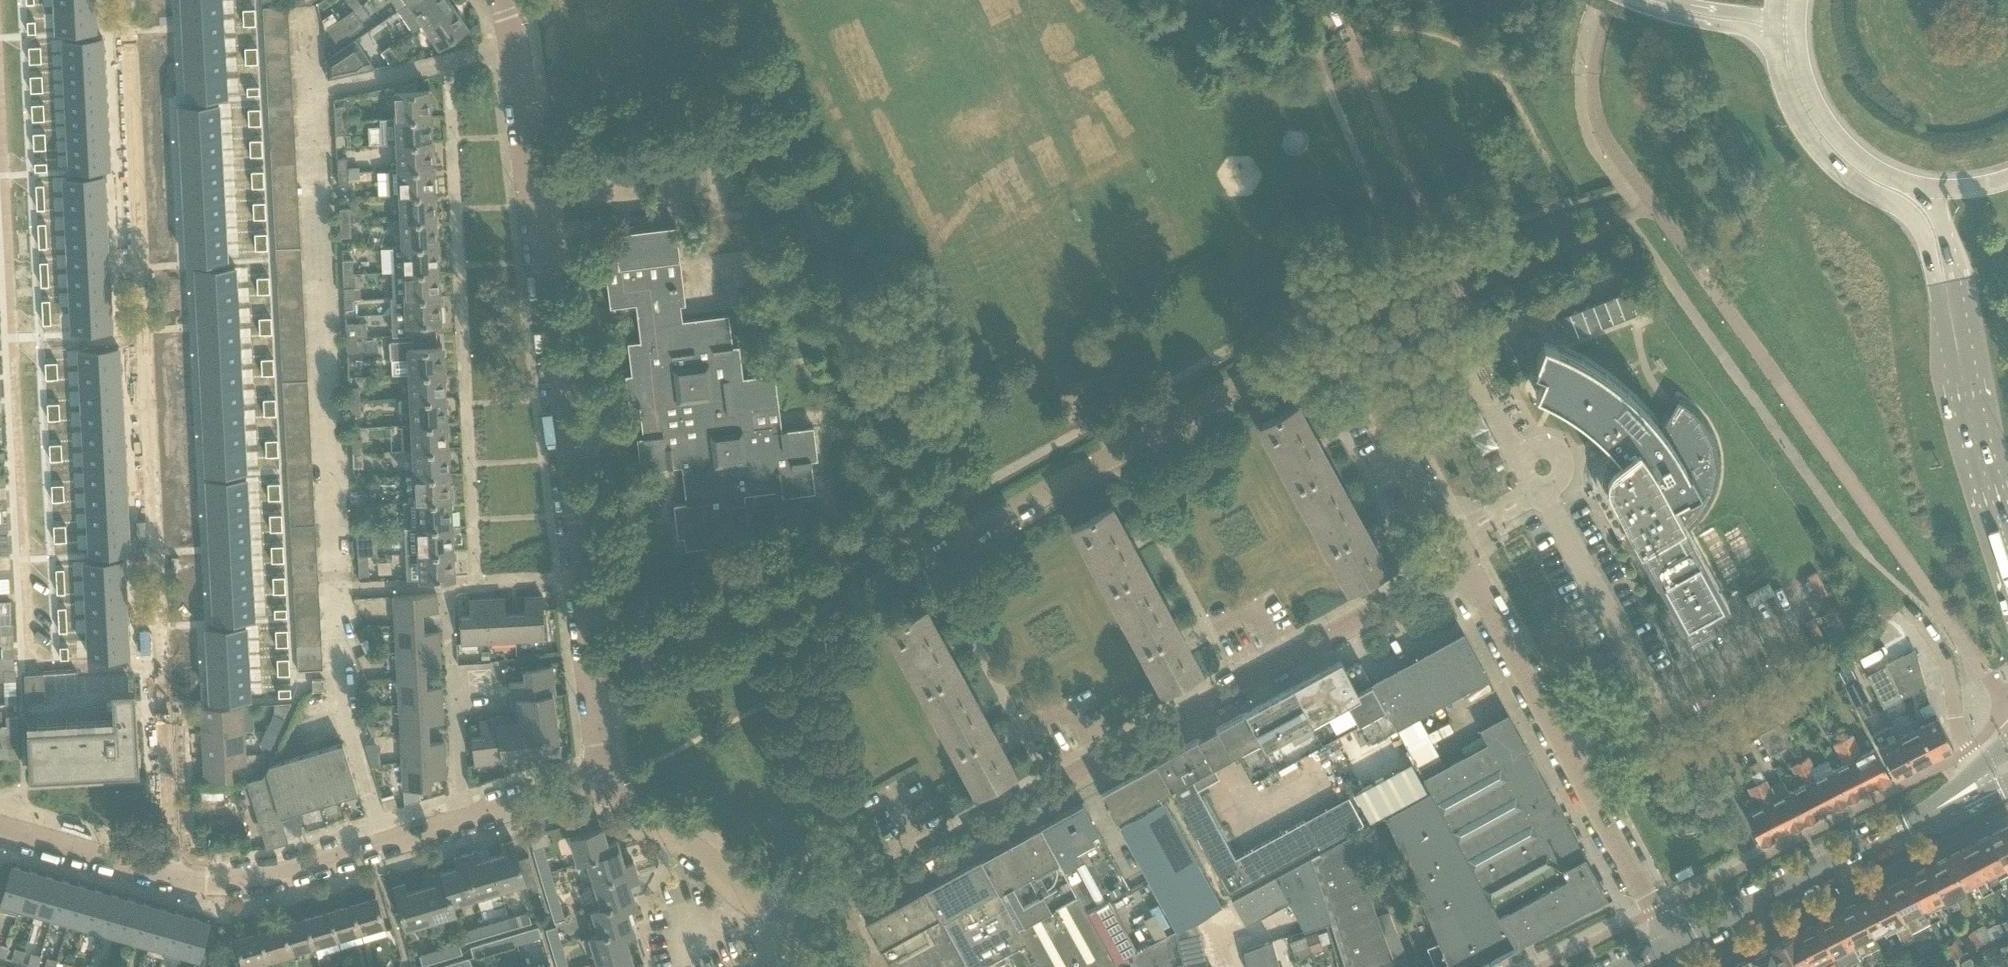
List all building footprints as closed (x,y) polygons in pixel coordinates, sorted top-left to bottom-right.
[(56,12),(95,10),(94,0),(55,0),(56,12)] [(182,1),(183,21),(222,19),(221,0),(207,0),(182,1)] [(353,10),(361,4),(358,0),(346,0),(353,10)] [(398,10),(409,2),(412,0),(391,0),(398,10)] [(398,10),(412,31),(424,23),(452,4),(456,2),(455,0),(412,0),(409,2),(398,10)] [(338,20),(326,28),(337,44),(363,26),(361,22),(369,16),(361,4),(353,10),(338,20)] [(452,4),(424,23),(427,28),(439,45),(467,26),(452,4)] [(262,8),(263,20),(288,19),(288,7),(262,8)] [(255,9),(243,10),(243,18),(255,17),(255,9)] [(95,10),(56,12),(57,32),(96,30),(95,10)] [(332,12),(322,19),(324,29),(326,28),(338,20),(332,12)] [(255,17),(243,18),(244,26),(256,25),(255,17)] [(222,19),(183,21),(184,40),(223,38),(222,19)] [(263,20),(264,32),(289,31),(288,19),(263,20)] [(35,21),(27,22),(28,34),(36,33),(35,21)] [(264,32),(264,44),(290,43),(289,31),(264,32)] [(102,36),(63,38),(64,53),(103,51),(102,36)] [(223,38),(184,40),(185,60),(224,58),(223,38)] [(375,68),(355,39),(326,60),(327,79),(375,68)] [(264,44),(265,56),(290,55),(290,43),(264,44)] [(257,47),(245,48),(245,57),(257,56),(257,47)] [(390,47),(381,52),(388,63),(397,57),(390,47)] [(103,51),(64,53),(65,67),(104,65),(103,51)] [(41,54),(29,55),(29,63),(41,63),(41,54)] [(265,56),(266,68),(291,67),(290,55),(265,56)] [(257,56),(245,57),(246,64),(258,64),(257,56)] [(224,58),(185,60),(186,79),(225,77),(224,58)] [(247,66),(250,86),(261,85),(258,64),(247,66)] [(104,65),(65,67),(65,82),(104,80),(104,65)] [(266,68),(266,80),(292,79),(291,67),(266,68)] [(42,75),(30,76),(30,84),(42,83),(42,75)] [(225,77),(186,79),(187,99),(226,97),(225,77)] [(266,80),(267,92),(292,91),(292,79),(266,80)] [(104,80),(65,82),(66,96),(105,94),(104,80)] [(42,83),(30,84),(31,92),(43,92),(42,83)] [(259,87),(247,87),(247,95),(259,95),(259,87)] [(394,92),(396,118),(430,116),(428,90),(394,92)] [(267,92),(267,104),(293,103),(292,91),(267,92)] [(105,94),(66,96),(67,111),(106,109),(105,94)] [(218,103),(180,105),(180,121),(219,118),(218,103)] [(267,104),(268,116),(294,115),(293,103),(267,104)] [(43,104),(31,105),(32,113),(44,112),(43,104)] [(334,106),(335,122),(345,121),(344,106),(334,106)] [(106,109),(67,111),(68,126),(107,124),(106,109)] [(44,112),(32,113),(32,121),(44,120),(44,112)] [(268,116),(269,129),(294,127),(294,115),(268,116)] [(261,116),(249,117),(249,126),(261,125),(261,116)] [(380,145),(397,144),(431,142),(430,116),(396,118),(379,119),(380,145)] [(219,118),(180,121),(181,136),(220,134),(219,118)] [(345,121),(335,122),(335,135),(345,134),(345,121)] [(107,124),(68,126),(68,140),(107,138),(107,124)] [(1292,155),(1311,144),(1299,126),(1281,137),(1292,155)] [(269,129),(269,141),(295,139),(294,127),(269,129)] [(45,133),(33,134),(33,142),(45,141),(45,133)] [(220,134),(181,136),(182,152),(221,150),(220,134)] [(107,138),(68,140),(69,155),(108,153),(107,138)] [(269,141),(270,153),(295,151),(295,139),(269,141)] [(262,140),(250,141),(250,148),(262,148),(262,140)] [(45,141),(33,142),(34,150),(46,149),(45,141)] [(397,144),(398,169),(432,167),(431,142),(397,144)] [(262,148),(250,148),(251,157),(263,156),(262,148)] [(221,150),(182,152),(183,168),(222,166),(221,150)] [(270,153),(271,165),(296,163),(295,151),(270,153)] [(108,153),(69,155),(70,169),(109,167),(108,153)] [(336,158),(337,172),(347,172),(347,157),(336,158)] [(47,163),(34,163),(35,171),(47,171),(47,163)] [(271,165),(271,177),(297,175),(296,163),(271,165)] [(222,166),(183,168),(184,183),(223,181),(222,166)] [(398,169),(389,169),(390,195),(400,195),(434,193),(432,167),(398,169)] [(263,171),(251,172),(252,180),(264,179),(263,171)] [(347,172),(337,172),(338,186),(348,186),(347,172)] [(103,174),(64,176),(65,195),(104,193),(103,174)] [(271,177),(272,189),(297,187),(297,175),(271,177)] [(264,179),(252,180),(252,188),(264,187),(264,179)] [(223,181),(184,183),(185,199),(224,197),(223,181)] [(44,185),(36,185),(36,197),(44,197),(44,185)] [(272,189),(273,201),(298,200),(297,187),(272,189)] [(104,193),(65,195),(66,215),(105,213),(104,193)] [(400,195),(401,221),(435,219),(434,193),(400,195)] [(44,197),(36,197),(37,210),(45,209),(44,197)] [(224,197),(185,199),(185,215),(224,213),(224,197)] [(273,201),(273,213),(299,212),(298,200),(273,201)] [(265,202),(253,203),(254,211),(265,211),(265,202)] [(339,209),(340,224),(350,224),(349,209),(339,209)] [(265,211),(254,211),(254,219),(266,219),(265,211)] [(273,213),(274,225),(299,224),(299,212),(273,213)] [(105,213),(66,215),(67,234),(106,232),(105,213)] [(224,213),(185,215),(186,231),(225,229),(224,213)] [(401,221),(402,246),(436,244),(435,219),(401,221)] [(46,223),(38,224),(38,236),(46,235),(46,223)] [(274,225),(274,237),(300,236),(299,224),(274,225)] [(350,224),(340,224),(340,237),(351,237),(350,224)] [(779,405),(775,372),(744,376),(740,344),(734,345),(730,314),(680,320),(679,312),(678,305),(686,304),(676,225),(634,230),(614,232),(617,257),(604,258),(610,307),(625,305),(625,304),(636,303),(637,311),(637,312),(641,341),(628,342),(632,374),(625,375),(627,389),(643,387),(645,405),(640,405),(640,406),(643,437),(637,438),(641,471),(658,469),(682,466),(687,502),(673,504),(677,538),(684,537),(686,549),(718,544),(717,539),(736,536),(749,535),(744,494),(781,489),(782,496),(815,492),(811,460),(818,459),(813,426),(782,430),(773,431),(772,424),(750,427),(747,409),(779,405)] [(225,229),(186,231),(187,246),(226,244),(225,229)] [(106,232),(67,234),(68,254),(108,252),(106,232)] [(267,234),(255,234),(255,243),(267,242),(267,234)] [(46,235),(38,236),(39,248),(47,247),(46,235)] [(274,237),(275,249),(300,248),(300,236),(274,237)] [(267,242),(255,243),(256,250),(268,250),(267,242)] [(226,244),(187,246),(188,262),(227,260),(226,244)] [(402,246),(393,246),(394,272),(404,271),(438,269),(436,244),(402,246)] [(275,249),(276,261),(301,260),(300,248),(275,249)] [(108,252),(68,254),(69,273),(109,271),(108,252)] [(276,261),(276,273),(302,272),(301,260),(276,261)] [(342,260),(342,274),(353,274),(352,260),(342,260)] [(48,262),(40,262),(40,274),(48,274),(48,262)] [(235,266),(196,268),(197,288),(236,286),(235,266)] [(394,272),(391,272),(393,297),(405,297),(405,299),(439,297),(438,269),(404,271),(394,272)] [(109,271),(69,273),(70,292),(110,290),(109,271)] [(276,273),(277,285),(302,284),(302,272),(276,273)] [(48,274),(40,274),(41,286),(49,286),(48,274)] [(353,274),(342,274),(343,289),(344,302),(352,301),(352,300),(354,300),(353,274)] [(269,284),(257,285),(258,294),(270,293),(269,284)] [(277,285),(278,297),(303,296),(302,284),(277,285)] [(236,286),(197,288),(198,309),(237,307),(236,286)] [(1626,288),(1557,315),(1566,338),(1635,311),(1626,288)] [(110,290),(70,292),(71,312),(111,310),(110,290)] [(278,297),(278,309),(304,308),(303,296),(278,297)] [(439,297),(405,299),(406,323),(407,336),(413,335),(436,334),(436,322),(440,322),(439,297)] [(50,300),(42,301),(42,313),(50,313),(50,300)] [(237,307),(198,309),(199,329),(238,327),(237,307)] [(278,309),(279,322),(304,320),(304,308),(278,309)] [(111,310),(71,312),(72,331),(112,329),(111,310)] [(50,313),(42,313),(43,325),(51,324),(50,313)] [(271,318),(259,318),(260,326),(272,325),(271,318)] [(279,322),(280,334),(305,332),(304,320),(279,322)] [(356,338),(367,338),(366,323),(345,324),(346,339),(356,338)] [(272,325),(260,326),(260,334),(272,334),(272,325)] [(238,327),(199,329),(200,350),(239,348),(238,327)] [(280,334),(280,346),(306,344),(305,332),(280,334)] [(413,340),(390,341),(391,360),(408,359),(409,375),(443,373),(442,346),(437,346),(436,334),(413,335),(413,340)] [(356,338),(346,339),(346,352),(357,352),(356,338)] [(1610,445),(1618,455),(1614,458),(1612,460),(1610,462),(1609,464),(1607,466),(1606,469),(1605,471),(1605,473),(1605,475),(1605,477),(1605,479),(1606,481),(1606,483),(1607,485),(1608,487),(1614,499),(1688,636),(1714,622),(1709,611),(1727,601),(1688,530),(1690,528),(1696,523),(1701,517),(1706,510),(1711,503),(1713,498),(1715,492),(1717,486),(1718,480),(1719,474),(1719,467),(1719,460),(1718,453),(1717,447),(1715,440),(1713,434),(1709,427),(1705,421),(1701,415),(1696,410),(1690,405),(1684,400),(1678,397),(1661,428),(1649,414),(1648,412),(1629,393),(1628,392),(1607,375),(1605,373),(1605,374),(1583,359),(1580,358),(1569,352),(1557,346),(1542,340),(1532,368),(1543,372),(1541,377),(1537,387),(1536,387),(1534,391),(1537,392),(1556,402),(1576,414),(1595,430),(1608,442),(1610,445)] [(280,346),(281,358),(306,356),(306,344),(280,346)] [(118,346),(79,348),(80,369),(119,367),(118,346)] [(239,348),(200,350),(201,370),(240,368),(239,348)] [(281,358),(282,370),(307,368),(306,356),(281,358)] [(273,359),(261,359),(262,367),(274,367),(273,359)] [(57,362),(45,363),(45,370),(57,370),(57,362)] [(119,367),(80,369),(82,389),(120,387),(119,367)] [(274,367),(262,367),(262,375),(274,375),(274,367)] [(240,368),(201,370),(203,391),(241,389),(240,368)] [(282,370),(282,382),(307,380),(307,368),(282,370)] [(57,370),(45,370),(46,379),(58,379),(57,370)] [(409,375),(410,400),(444,398),(443,373),(409,375)] [(282,382),(283,394),(308,393),(307,380),(282,382)] [(120,387),(82,389),(83,410),(122,408),(120,387)] [(348,388),(349,403),(359,403),(358,387),(348,388)] [(241,389),(203,391),(204,411),(242,409),(241,389)] [(283,394),(283,406),(309,405),(308,393),(283,394)] [(410,399),(399,400),(399,412),(411,411),(412,425),(446,424),(444,398),(410,400),(410,399)] [(275,399),(263,400),(264,408),(276,408),(275,399)] [(1259,423),(1295,488),(1332,468),(1296,402),(1259,423)] [(59,403),(47,404),(48,412),(60,411),(59,403)] [(359,403),(349,403),(350,416),(360,416),(359,403)] [(283,406),(284,418),(309,417),(309,405),(283,406)] [(122,408),(83,410),(84,430),(123,428),(122,408)] [(276,408),(264,408),(264,416),(276,415),(276,408)] [(242,409),(204,411),(205,432),(244,430),(242,409)] [(60,411),(48,412),(48,420),(60,419),(60,411)] [(284,418),(285,430),(310,429),(309,417),(284,418)] [(412,425),(402,426),(403,451),(413,451),(447,449),(446,424),(412,425)] [(123,428),(84,430),(85,451),(124,449),(123,428)] [(285,430),(285,442),(311,441),(310,429),(285,430)] [(244,430),(205,432),(206,452),(245,450),(244,430)] [(351,439),(352,454),(362,453),(361,439),(351,439)] [(278,440),(266,441),(266,449),(278,449),(278,440)] [(285,442),(286,454),(311,453),(311,441),(285,442)] [(61,444),(49,445),(50,453),(62,452),(61,444)] [(124,449),(85,451),(86,471),(125,469),(124,449)] [(278,449),(266,449),(266,457),(278,456),(278,449)] [(413,451),(414,476),(448,475),(447,449),(413,451)] [(245,450),(206,452),(207,473),(246,471),(245,450)] [(62,452),(50,453),(50,461),(62,460),(62,452)] [(286,454),(287,466),(312,465),(311,453),(286,454)] [(362,453),(352,454),(352,468),(363,467),(362,453)] [(287,466),(287,478),(313,477),(312,465),(287,466)] [(1295,488),(1331,554),(1368,534),(1332,468),(1295,488)] [(125,469),(86,471),(87,492),(126,490),(125,469)] [(448,475),(414,476),(416,501),(450,499),(454,499),(453,483),(449,484),(448,475)] [(246,477),(207,479),(208,495),(247,493),(246,477)] [(287,478),(288,490),(313,489),(313,477),(287,478)] [(280,483),(268,484),(268,492),(280,491),(280,483)] [(63,485),(51,485),(52,494),(64,493),(63,485)] [(288,490),(289,502),(314,501),(313,489),(288,490)] [(126,490),(87,492),(88,512),(127,510),(126,490)] [(354,491),(354,504),(365,504),(364,490),(354,491)] [(280,491),(268,492),(269,500),(281,500),(280,491)] [(64,493),(52,494),(52,502),(64,501),(64,493)] [(247,493),(208,495),(209,510),(248,508),(247,493)] [(403,502),(404,528),(451,525),(450,499),(416,501),(403,502)] [(289,502),(289,515),(314,513),(314,501),(289,502)] [(365,504),(354,504),(355,519),(365,519),(365,504)] [(1073,525),(1109,590),(1146,570),(1110,504),(1073,525)] [(248,508),(209,510),(210,526),(248,524),(248,508)] [(127,510),(88,512),(89,533),(128,531),(127,510)] [(289,515),(290,527),(315,525),(314,513),(289,515)] [(282,515),(270,515),(270,523),(282,522),(282,515)] [(0,522),(0,533),(8,533),(8,522),(0,522)] [(282,522),(270,523),(270,531),(282,531),(282,522)] [(248,524),(210,526),(210,542),(249,540),(248,524)] [(66,525),(54,526),(54,535),(66,534),(66,525)] [(290,527),(290,539),(316,537),(315,525),(290,527)] [(404,528),(405,553),(452,551),(451,525),(404,528)] [(376,530),(356,531),(356,541),(357,556),(367,555),(376,555),(377,555),(376,530)] [(128,531),(89,533),(90,553),(129,552),(129,551),(128,531)] [(66,534),(54,535),(54,542),(66,542),(66,534)] [(1368,534),(1331,554),(1349,587),(1386,567),(1368,534)] [(0,536),(0,545),(9,544),(8,536),(0,536)] [(290,539),(291,551),(316,549),(316,537),(290,539)] [(249,540),(210,542),(211,558),(250,556),(249,540)] [(283,546),(271,546),(272,555),(284,554),(283,546)] [(0,547),(0,558),(10,558),(9,547),(0,547)] [(291,551),(292,563),(317,561),(316,549),(291,551)] [(405,553),(407,580),(454,577),(452,551),(405,553)] [(284,554),(272,555),(272,563),(284,562),(284,554)] [(367,555),(357,556),(358,577),(368,576),(367,555)] [(250,556),(211,558),(212,574),(251,572),(250,556)] [(123,558),(84,560),(85,580),(124,578),(123,558)] [(292,563),(292,575),(318,573),(317,561),(292,563)] [(0,569),(0,580),(11,579),(10,569),(0,569)] [(64,569),(56,570),(56,581),(64,581),(64,569)] [(1109,590),(1145,656),(1182,636),(1146,570),(1109,590)] [(251,572),(212,574),(213,589),(252,587),(251,572)] [(292,575),(293,587),(318,586),(318,573),(292,575)] [(285,577),(273,578),(273,586),(285,586),(285,577)] [(124,578),(85,580),(86,599),(125,597),(124,578)] [(64,581),(56,581),(57,594),(65,593),(64,581)] [(285,586),(273,586),(274,594),(286,593),(285,586)] [(293,587),(294,599),(319,598),(318,586),(293,587)] [(252,587),(213,589),(214,605),(253,603),(252,587)] [(393,596),(395,624),(422,623),(422,613),(437,612),(436,594),(393,596)] [(525,613),(515,613),(516,641),(545,639),(542,596),(524,597),(525,613)] [(125,597),(86,599),(87,619),(126,617),(125,597)] [(294,599),(294,611),(320,610),(319,598),(294,599)] [(505,598),(487,599),(489,642),(516,641),(515,613),(505,614),(505,598)] [(489,642),(487,599),(469,600),(469,616),(459,616),(461,644),(489,642)] [(253,603),(214,605),(215,621),(253,619),(253,603)] [(887,626),(923,692),(961,672),(925,606),(887,626)] [(66,608),(58,608),(58,620),(66,620),(66,608)] [(286,609),(274,610),(275,618),(287,617),(286,609)] [(294,611),(295,623),(320,622),(320,610),(294,611)] [(378,613),(359,613),(364,625),(378,625),(378,613)] [(126,617),(87,619),(88,638),(127,636),(126,617)] [(66,620),(58,620),(59,632),(67,632),(66,620)] [(295,623),(296,635),(321,634),(320,622),(295,623)] [(395,624),(396,652),(439,650),(438,632),(423,632),(422,623),(395,624)] [(13,624),(2,625),(2,634),(14,634),(13,624)] [(246,625),(207,627),(208,642),(246,640),(246,625)] [(287,630),(275,631),(276,638),(288,638),(287,630)] [(1463,633),(1371,683),(1385,708),(1396,729),(1488,679),(1463,633)] [(296,635),(296,647),(321,646),(321,634),(296,635)] [(127,636),(88,638),(89,658),(128,656),(127,636)] [(1182,636),(1145,656),(1163,690),(1201,669),(1182,636)] [(288,638),(276,638),(276,647),(288,646),(288,638)] [(246,640),(208,642),(208,657),(247,655),(246,640)] [(296,647),(297,659),(322,658),(321,646),(296,647)] [(14,647),(2,648),(2,657),(15,657),(15,656),(14,647)] [(68,647),(60,647),(61,659),(69,659),(68,647)] [(1894,661),(1884,666),(1894,685),(1901,698),(1911,693),(1912,694),(1925,687),(1915,649),(1894,660),(1894,661)] [(396,652),(398,679),(425,678),(425,668),(440,668),(439,650),(396,652)] [(489,651),(481,651),(482,660),(490,659),(489,651)] [(381,652),(370,652),(370,662),(382,661),(381,652)] [(247,655),(208,657),(209,671),(248,669),(247,655)] [(16,680),(16,670),(15,657),(2,657),(0,658),(0,681),(16,680)] [(322,658),(297,659),(298,671),(323,670),(322,658)] [(289,659),(277,659),(277,668),(289,667),(289,659)] [(1372,742),(1396,729),(1371,683),(1357,691),(1345,670),(1340,661),(1292,688),(1322,742),(1360,721),(1372,742)] [(1359,662),(1345,670),(1357,691),(1371,683),(1359,662)] [(510,722),(509,717),(479,721),(481,736),(471,738),(474,765),(504,761),(503,759),(536,755),(535,747),(559,744),(553,695),(555,695),(552,666),(524,669),(525,679),(510,681),(514,711),(519,710),(520,721),(510,722)] [(1884,666),(1866,675),(1883,707),(1901,698),(1884,666)] [(289,667),(277,668),(278,676),(290,675),(289,667)] [(248,669),(209,671),(210,686),(249,684),(248,669)] [(923,692),(959,758),(997,738),(961,672),(923,692)] [(43,677),(24,678),(25,705),(44,704),(43,677)] [(398,679),(399,707),(442,705),(441,687),(426,688),(425,678),(398,679)] [(312,680),(312,691),(324,691),(324,679),(312,680)] [(1847,686),(1846,686),(1850,694),(1856,704),(1863,718),(1872,713),(1864,699),(1866,698),(1857,680),(1847,686)] [(249,684),(210,686),(211,701),(250,699),(249,684)] [(1846,684),(1836,689),(1841,698),(1850,694),(1846,686),(1847,686),(1846,684)] [(291,688),(279,689),(279,697),(291,697),(291,688)] [(1275,768),(1322,742),(1292,688),(1245,713),(1275,768)] [(38,730),(28,730),(29,757),(30,773),(30,778),(139,772),(139,767),(137,724),(135,701),(135,690),(112,691),(114,718),(114,725),(38,730)] [(17,693),(6,694),(6,703),(17,703),(17,693)] [(399,707),(401,735),(428,733),(428,723),(443,723),(442,705),(399,707)] [(201,708),(202,732),(244,730),(243,706),(201,708)] [(1250,782),(1275,768),(1245,713),(1176,751),(1197,790),(1220,778),(1214,767),(1231,757),(1235,755),(1250,782)] [(274,714),(267,729),(277,734),(284,718),(274,714)] [(1428,793),(1385,817),(1438,941),(1449,966),(1478,966),(1607,897),(1508,714),(1479,730),(1487,744),(1444,767),(1423,778),(1430,792),(1428,793)] [(1923,719),(1914,723),(1932,758),(1953,747),(1936,715),(1924,721),(1923,719)] [(18,716),(7,717),(7,726),(18,726),(18,716)] [(1779,723),(1759,733),(1769,754),(1790,744),(1779,723)] [(1907,730),(1897,736),(1914,767),(1932,758),(1914,723),(1906,728),(1907,730)] [(1914,767),(1892,725),(1873,735),(1895,777),(1914,767)] [(7,730),(9,749),(18,749),(17,729),(7,730)] [(277,734),(267,729),(260,744),(270,749),(277,734)] [(202,732),(203,756),(245,754),(244,730),(202,732)] [(401,735),(402,762),(445,760),(444,742),(429,743),(428,733),(401,735)] [(1439,758),(1425,734),(1405,745),(1418,769),(1439,758)] [(1852,735),(1843,740),(1843,741),(1866,787),(1874,783),(1876,786),(1890,779),(1881,761),(1874,748),(1862,754),(1856,744),(1852,735)] [(997,738),(959,758),(977,791),(1015,770),(997,738)] [(1844,764),(1831,770),(1847,801),(1862,793),(1860,790),(1866,787),(1843,741),(1843,740),(1834,744),(1838,753),(1844,764)] [(358,793),(348,759),(347,755),(343,742),(324,748),(271,764),(265,774),(264,777),(249,781),(249,783),(249,784),(257,810),(260,820),(258,820),(258,822),(260,821),(262,829),(263,830),(261,830),(261,832),(263,831),(266,841),(268,846),(288,841),(280,816),(358,793)] [(18,749),(9,749),(9,758),(19,758),(18,749)] [(1250,884),(1317,846),(1304,821),(1235,859),(1197,790),(1176,751),(1156,762),(1170,789),(1171,789),(1229,896),(1250,884)] [(245,754),(203,756),(204,781),(232,779),(231,765),(246,764),(245,754)] [(1809,757),(1800,762),(1824,808),(1832,804),(1833,808),(1847,801),(1831,770),(1819,776),(1814,779),(1809,768),(1813,765),(1809,757)] [(1439,758),(1418,769),(1423,778),(1444,767),(1439,758)] [(445,760),(402,762),(403,790),(419,789),(431,789),(430,779),(446,778),(445,760)] [(1170,789),(1156,762),(1155,763),(1155,764),(1102,793),(1102,792),(1100,793),(1175,930),(1176,931),(1195,921),(1221,906),(1160,795),(1170,789)] [(1806,783),(1789,792),(1804,823),(1819,815),(1817,812),(1824,808),(1800,762),(1791,766),(1796,775),(1800,773),(1806,783)] [(476,777),(468,777),(468,787),(477,785),(476,777)] [(1766,779),(1757,783),(1781,830),(1789,826),(1790,830),(1804,823),(1789,792),(1783,781),(1771,788),(1766,779)] [(1374,783),(1353,794),(1369,822),(1390,811),(1374,783)] [(1781,830),(1757,783),(1748,788),(1753,797),(1757,795),(1763,805),(1746,814),(1761,845),(1776,837),(1774,834),(1781,830)] [(419,789),(403,790),(404,805),(420,800),(419,789)] [(1083,802),(1040,826),(1088,911),(1109,899),(1130,888),(1083,802)] [(1989,834),(2005,864),(2007,870),(2007,824),(1989,834)] [(981,858),(982,860),(1010,910),(1029,946),(1041,966),(1107,966),(1115,962),(1137,951),(1109,899),(1088,911),(1040,826),(1025,834),(1023,835),(1010,842),(981,858)] [(570,837),(578,862),(619,849),(617,840),(607,843),(602,827),(570,837)] [(1969,845),(1992,889),(2001,884),(1998,878),(2007,873),(2007,870),(2005,864),(1989,834),(1969,845)] [(1394,960),(1347,837),(1311,857),(1318,880),(1331,923),(1345,966),(1397,966),(1394,960)] [(506,852),(491,856),(501,889),(526,881),(529,891),(538,889),(528,856),(519,859),(513,839),(504,842),(506,852)] [(1969,845),(1948,856),(1964,886),(1973,881),(1974,880),(1982,895),(1992,889),(1969,845)] [(543,846),(532,850),(538,869),(549,866),(543,846)] [(588,859),(595,883),(636,870),(634,861),(624,864),(619,849),(578,862),(588,859)] [(474,851),(464,854),(477,896),(501,889),(491,856),(477,860),(474,851)] [(458,866),(443,871),(453,903),(477,896),(464,854),(455,857),(458,866)] [(1948,856),(1927,866),(1943,897),(1947,904),(1952,913),(1961,908),(1956,899),(1968,894),(1965,888),(1964,886),(1948,856)] [(1297,864),(1285,870),(1297,892),(1286,898),(1288,900),(1289,902),(1304,931),(1331,923),(1318,880),(1311,857),(1297,864)] [(926,891),(968,966),(991,966),(1029,946),(1010,910),(982,860),(926,891)] [(1927,866),(1907,877),(1930,922),(1939,917),(1935,910),(1947,904),(1943,897),(1927,866)] [(0,909),(0,910),(16,914),(18,907),(28,873),(11,868),(6,887),(2,903),(0,909)] [(636,870),(595,883),(600,898),(602,906),(603,907),(634,897),(630,883),(639,880),(636,870)] [(1297,892),(1285,870),(1275,876),(1286,898),(1297,892)] [(437,883),(422,887),(431,920),(455,912),(452,903),(453,903),(443,871),(434,873),(437,883)] [(551,871),(540,874),(545,892),(556,888),(551,871)] [(18,907),(35,912),(45,878),(28,873),(18,907)] [(1264,882),(1253,888),(1267,914),(1289,902),(1288,900),(1286,898),(1275,876),(1264,882)] [(1909,932),(1930,922),(1907,877),(1886,888),(1909,932)] [(35,912),(51,917),(61,882),(45,878),(35,912)] [(51,917),(67,921),(77,887),(61,882),(51,917)] [(431,920),(422,887),(407,892),(405,882),(394,885),(407,927),(431,920)] [(67,921),(84,926),(94,892),(77,887),(67,921)] [(1241,895),(1231,900),(1246,926),(1267,914),(1253,888),(1252,888),(1241,895)] [(1867,898),(1858,902),(1868,920),(1875,933),(1883,929),(1887,936),(1895,931),(1900,940),(1902,945),(1913,939),(1910,935),(1909,932),(1886,888),(1867,898)] [(866,921),(883,952),(891,966),(968,966),(926,891),(925,889),(866,921)] [(84,926),(100,931),(110,896),(94,892),(84,926)] [(100,931),(117,936),(127,901),(110,896),(100,931)] [(375,898),(353,904),(361,930),(383,923),(384,925),(384,924),(376,896),(375,896),(375,898)] [(590,936),(590,937),(632,924),(627,910),(637,907),(634,897),(593,910),(600,933),(590,936)] [(559,898),(548,901),(554,922),(565,919),(559,898)] [(117,936),(133,940),(143,906),(127,901),(117,936)] [(1858,902),(1837,913),(1859,956),(1878,946),(1873,935),(1875,933),(1868,920),(1858,902)] [(353,904),(330,911),(338,937),(361,930),(353,904)] [(133,940),(149,945),(159,910),(143,906),(133,940)] [(159,910),(149,945),(166,950),(176,915),(159,910)] [(330,911),(307,918),(315,944),(318,955),(340,949),(337,937),(338,937),(330,911)] [(528,913),(510,918),(513,928),(531,923),(528,913)] [(1815,925),(1831,956),(1837,966),(1843,966),(1848,964),(1860,958),(1859,956),(1837,913),(1815,925)] [(166,950),(164,957),(179,961),(181,954),(182,954),(192,920),(176,915),(166,950)] [(307,918),(283,925),(291,951),(315,944),(307,918)] [(510,918),(490,923),(493,934),(513,928),(510,918)] [(192,920),(182,954),(198,959),(208,924),(192,920)] [(1996,924),(2001,935),(2007,933),(2007,921),(2007,920),(1996,924)] [(1176,931),(1175,931),(1178,942),(1202,937),(1201,935),(1194,921),(1176,931)] [(590,937),(597,961),(630,951),(625,937),(635,934),(632,924),(590,937)] [(283,925),(260,932),(268,958),(291,951),(283,925)] [(1811,966),(1837,966),(1831,956),(1815,925),(1795,935),(1811,966)] [(1963,935),(1971,950),(1991,939),(1983,925),(1963,935)] [(480,926),(462,931),(465,942),(483,937),(480,926)] [(557,926),(546,929),(552,949),(562,945),(557,926)] [(539,927),(518,933),(521,943),(542,937),(539,927)] [(1175,930),(1131,954),(1135,966),(1166,966),(1183,963),(1180,954),(1178,942),(1175,931),(1176,931),(1175,930)] [(1384,934),(1394,960),(1397,966),(1410,966),(1405,955),(1395,930),(1384,934)] [(268,958),(260,932),(237,939),(237,938),(236,938),(244,966),(245,966),(245,965),(268,958)] [(1317,933),(1306,937),(1310,950),(1321,946),(1317,933)] [(1770,948),(1780,966),(1811,966),(1795,935),(1770,948)] [(510,936),(490,942),(493,952),(513,946),(510,936)] [(1202,937),(1178,942),(1180,954),(1204,948),(1202,937)] [(1311,954),(1306,937),(1289,943),(1294,960),(1311,954)] [(1243,951),(1247,966),(1279,966),(1272,941),(1243,951)] [(1432,966),(1449,966),(1438,941),(1427,946),(1435,966),(1432,966)] [(1963,954),(1956,941),(1946,946),(1954,959),(1963,954)] [(1998,944),(2002,956),(2007,954),(2007,941),(1998,944)] [(490,942),(471,948),(473,957),(474,957),(493,952),(490,942)] [(459,943),(440,948),(443,959),(462,953),(459,943)] [(6,958),(9,947),(0,944),(0,956),(6,958)] [(15,948),(12,959),(22,962),(25,951),(15,948)] [(443,959),(440,948),(420,954),(423,965),(443,959)] [(1204,948),(1180,954),(1183,963),(1183,965),(1206,959),(1204,948)] [(1750,958),(1754,966),(1780,966),(1770,948),(1751,958),(1750,958)] [(553,953),(557,966),(569,966),(564,949),(553,953)] [(599,966),(645,966),(643,963),(634,966),(630,951),(597,961),(599,966)] [(31,953),(28,964),(39,966),(42,956),(31,953)] [(45,966),(56,966),(58,961),(48,958),(45,966)] [(449,964),(450,966),(472,966),(469,958),(449,964)] [(1905,966),(1927,966),(1922,958),(1905,966)]
